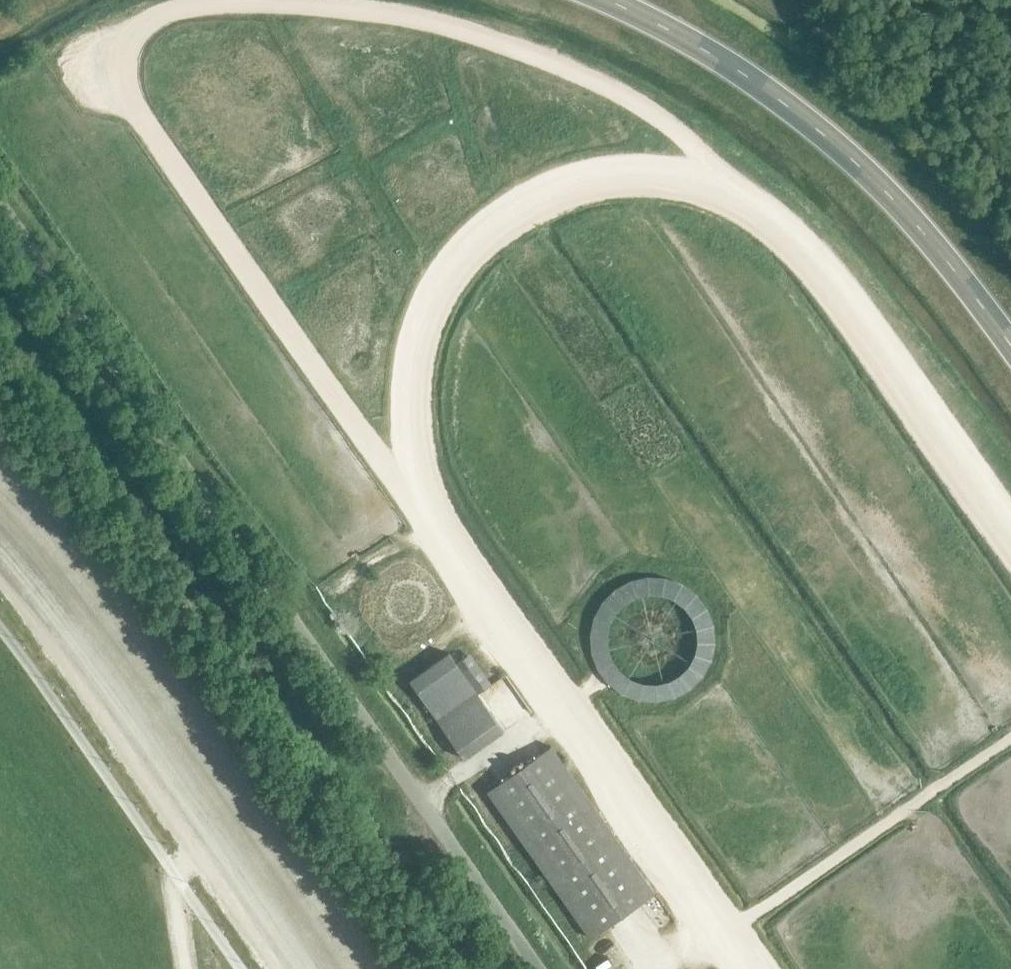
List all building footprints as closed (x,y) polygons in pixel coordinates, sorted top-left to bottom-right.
[(356,564),(338,576),(346,589),(365,576),(356,564)] [(452,642),(459,654),(470,647),(463,636),(452,642)] [(458,665),(478,693),(491,684),(470,656),(458,665)] [(590,938),(655,893),(551,745),(487,791),(590,938)]
